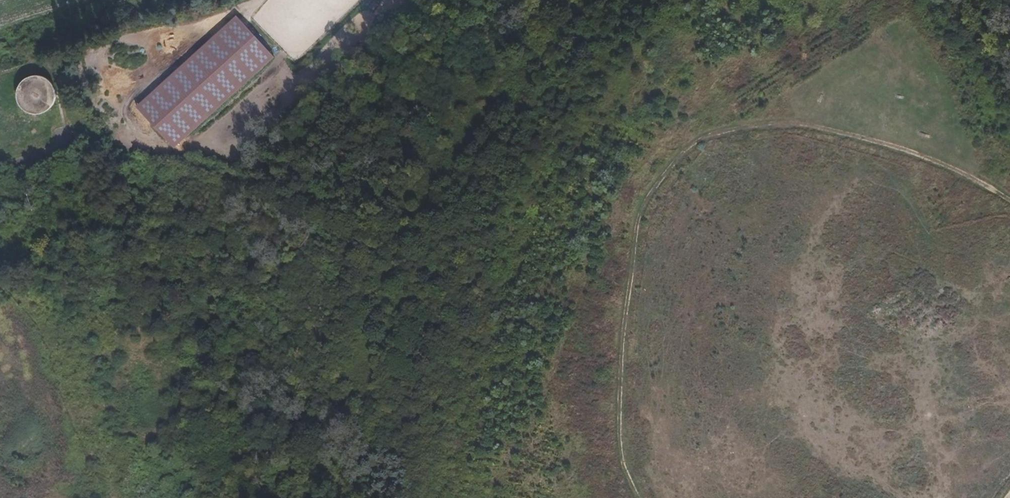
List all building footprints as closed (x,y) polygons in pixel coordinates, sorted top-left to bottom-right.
[(141,107),(177,147),(276,58),(240,18),(141,107)] [(56,102),(56,99),(57,97),(56,94),(56,92),(55,89),(54,87),(53,85),(51,83),(49,81),(47,79),(45,78),(43,77),(40,76),(38,76),(35,76),(33,76),(30,77),(28,78),(25,79),(23,81),(21,82),(20,84),(18,86),(17,89),(16,91),(16,94),(16,96),(16,99),(16,101),(17,104),(18,106),(20,108),(21,110),(23,112),(25,114),(27,115),(30,116),(32,116),(35,117),(37,117),(40,117),(42,116),(45,115),(47,114),(49,112),(51,111),(52,109),(54,107),(55,104),(56,102)] [(73,125),(69,129),(85,143),(89,139),(73,125)]
